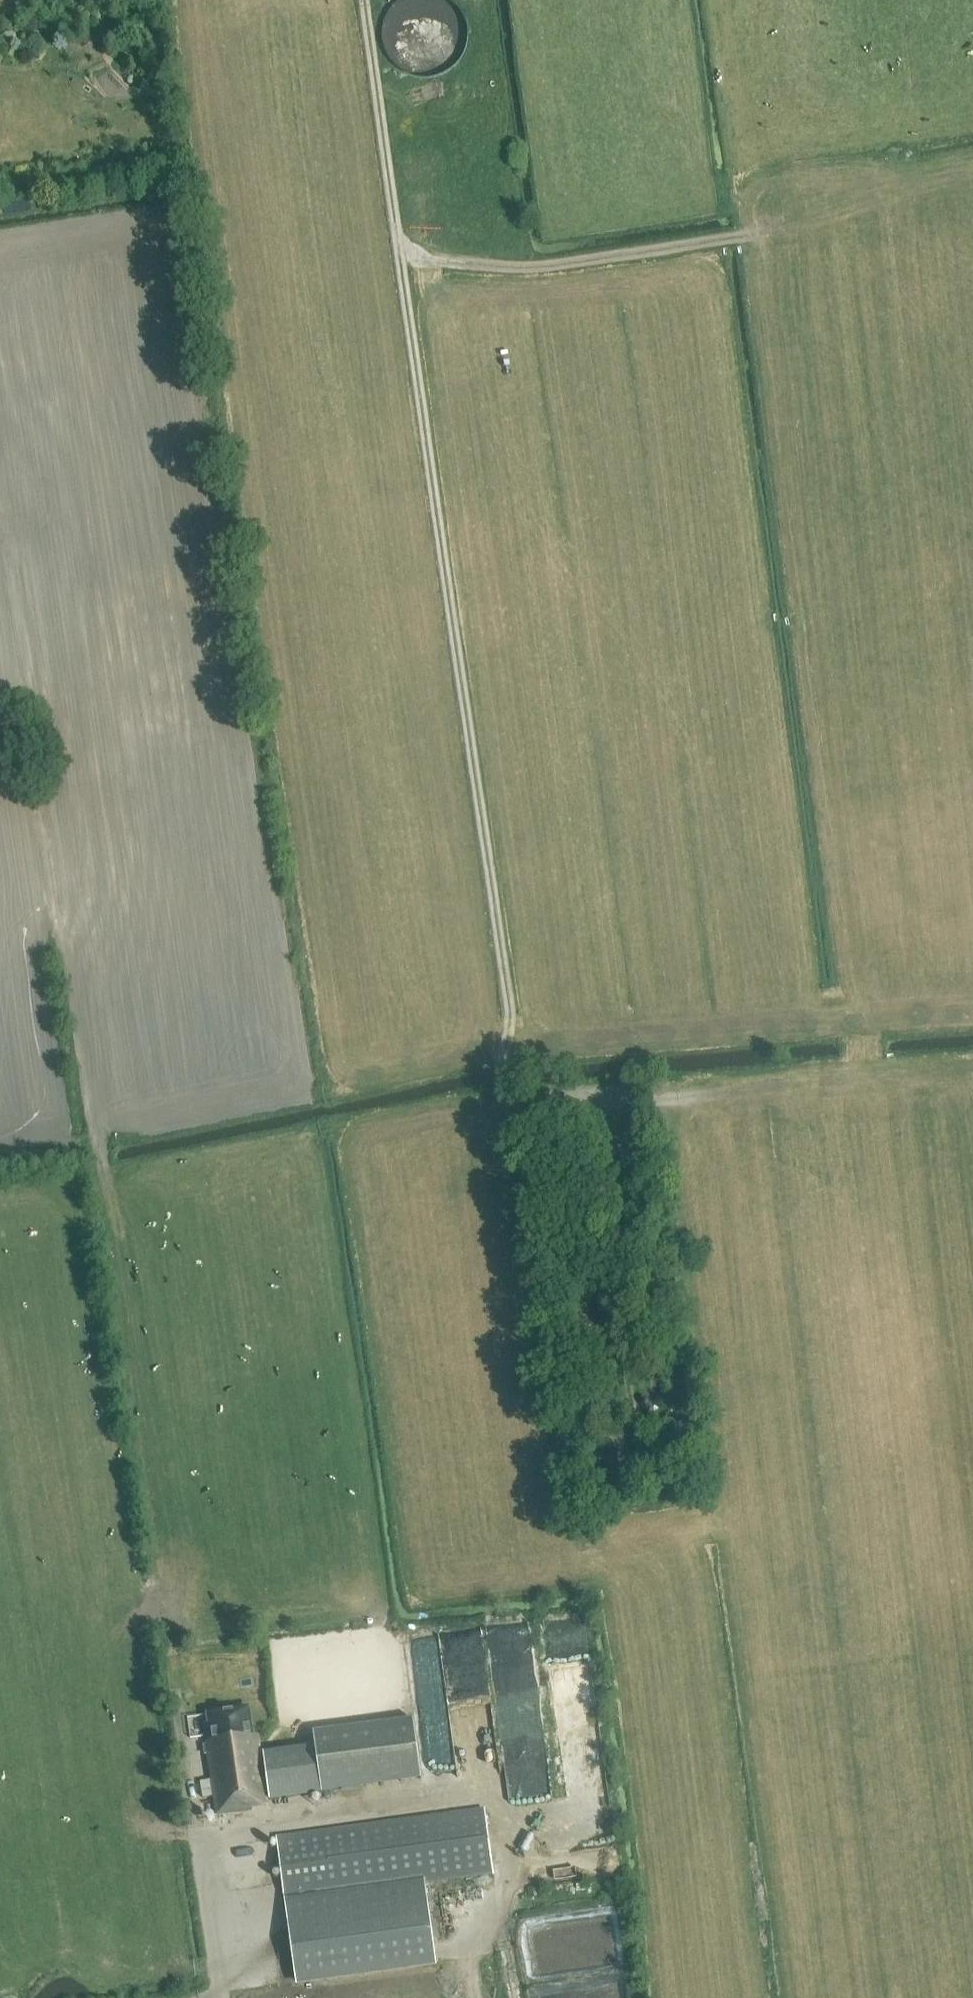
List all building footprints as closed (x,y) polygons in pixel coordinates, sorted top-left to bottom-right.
[(394,4),(387,12),(384,19),(382,26),(381,30),(381,34),(382,42),(384,50),(384,51),(387,58),(389,61),(393,66),(397,69),(406,74),(409,76),(413,77),(417,78),(425,78),(435,77),(440,75),(448,71),(456,65),(460,61),(463,56),(467,47),(468,41),(468,35),(468,30),(467,24),(465,19),(463,15),(459,8),(454,2),(452,1),(450,0),(399,0),(394,4)] [(30,13),(29,3),(12,5),(13,15),(30,13)] [(95,39),(86,37),(84,46),(92,48),(95,39)] [(426,1675),(445,1674),(444,1645),(425,1645),(426,1675)] [(252,1806),(268,1803),(259,1736),(253,1737),(249,1707),(209,1712),(212,1740),(208,1741),(217,1813),(252,1809),(252,1806)] [(321,1746),(268,1752),(274,1798),(421,1779),(413,1719),(319,1732),(321,1746)] [(424,1883),(493,1874),(484,1811),(277,1839),(296,1981),(435,1962),(424,1883)]
